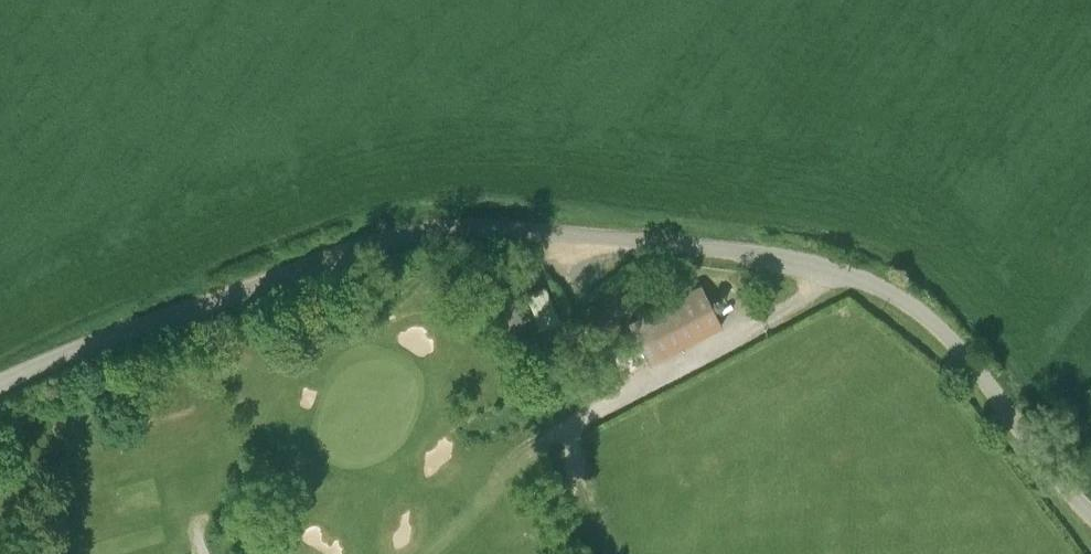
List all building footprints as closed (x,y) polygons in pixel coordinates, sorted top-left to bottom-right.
[(630,319),(649,358),(720,323),(700,284),(630,319)]
